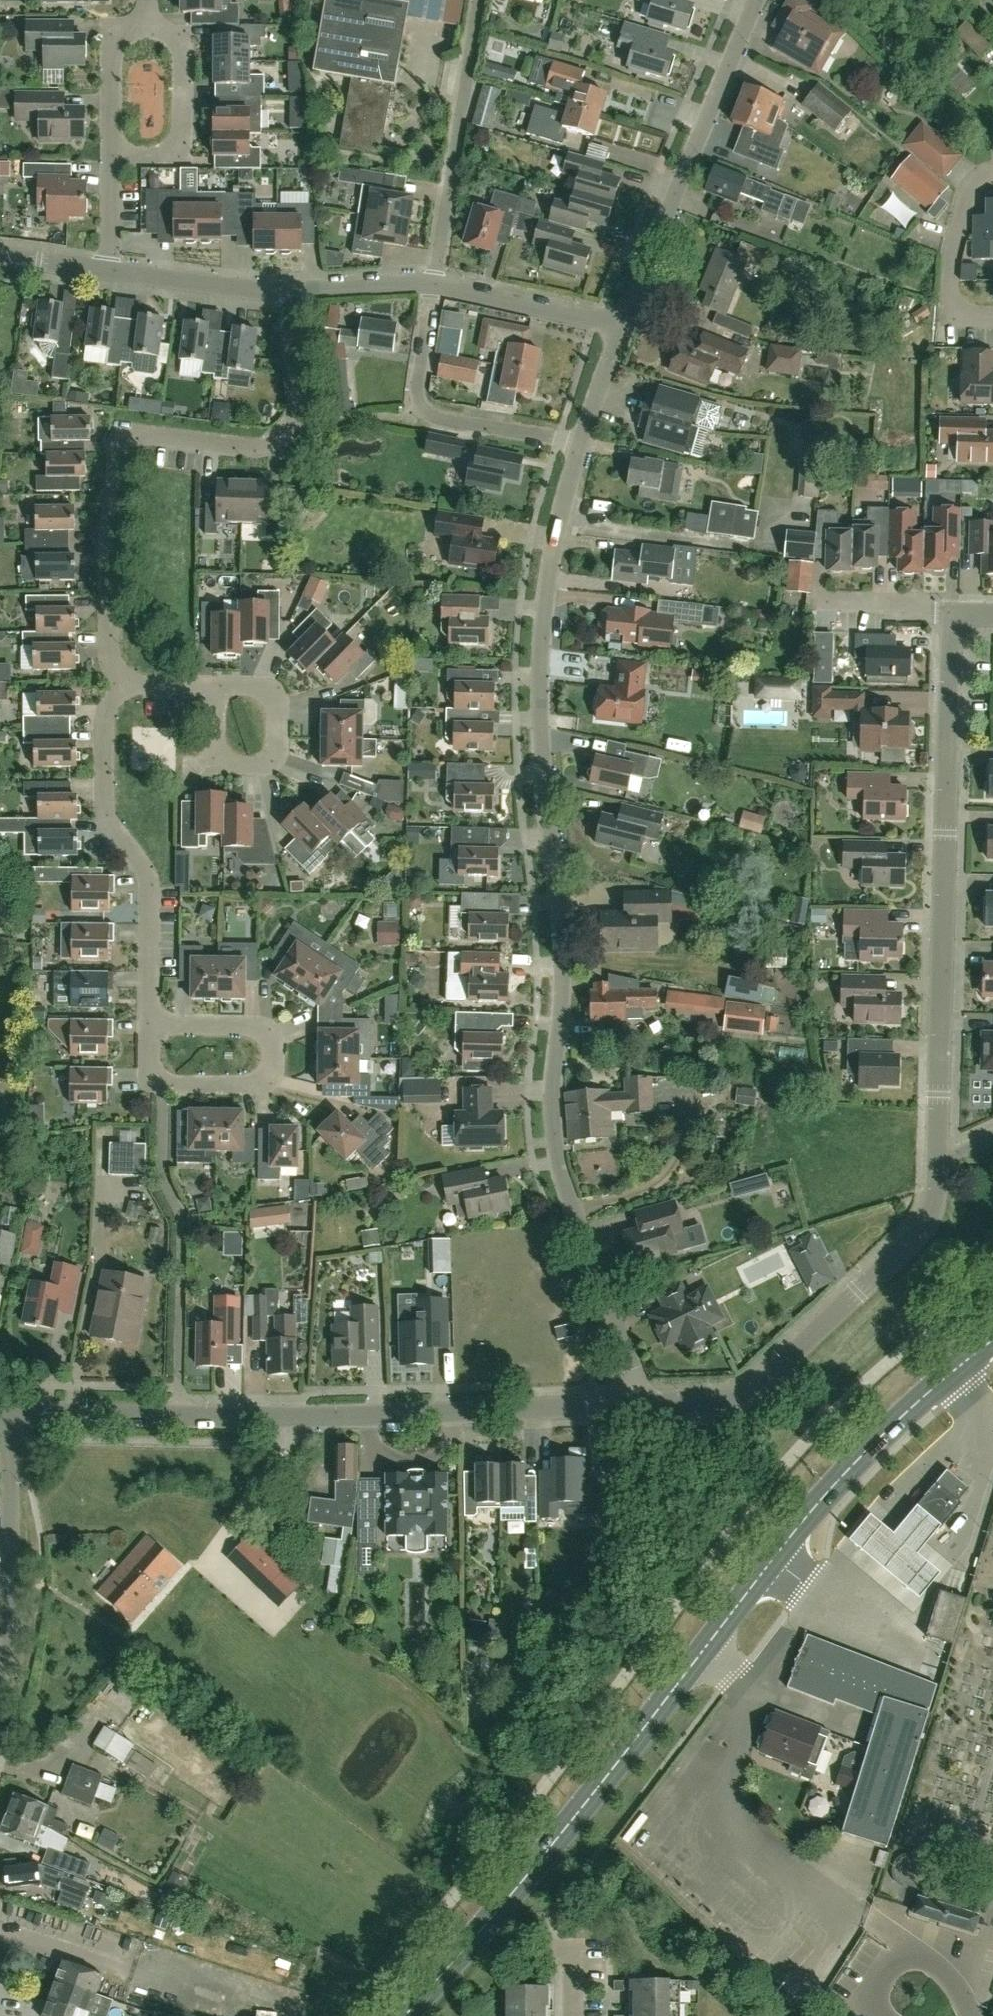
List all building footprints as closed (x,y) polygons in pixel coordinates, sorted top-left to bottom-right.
[(220,0),(183,0),(183,13),(207,13),(207,25),(239,25),(239,4),(220,4),(220,0)] [(286,16),(299,16),(299,0),(286,0),(286,16)] [(313,72),(351,78),(340,146),(381,153),(392,86),(395,86),(407,20),(464,30),(469,0),(326,0),(313,72)] [(652,4),(647,20),(650,20),(649,24),(662,28),(663,24),(685,31),(693,6),(685,3),(686,0),(638,0),(652,4)] [(781,16),(781,17),(781,18),(781,19),(781,20),(782,21),(783,21),(788,24),(774,48),(818,73),(841,33),(805,12),(808,6),(798,0),(791,0),(781,16)] [(992,45),(992,43),(966,19),(952,35),(980,59),(992,45)] [(27,22),(27,49),(27,50),(45,50),(44,68),(63,68),(63,65),(84,65),(85,36),(75,36),(75,22),(27,22)] [(671,38),(651,32),(625,24),(618,47),(633,51),(628,67),(630,68),(629,71),(644,76),(645,72),(665,78),(666,75),(669,76),(675,57),(672,56),(673,53),(667,51),(671,38)] [(264,38),(264,25),(240,25),(240,38),(214,38),(214,41),(210,41),(210,57),(214,57),(214,61),(249,61),(249,46),(260,46),(260,38),(264,38)] [(552,38),(549,50),(559,53),(563,41),(552,38)] [(545,89),(558,94),(555,102),(568,106),(567,107),(599,116),(606,94),(581,86),(586,73),(537,57),(529,83),(545,88),(545,89)] [(249,75),(249,61),(214,61),(214,85),(240,85),(240,97),(261,97),(264,97),(264,75),(249,75)] [(302,79),(289,79),(289,94),(303,94),(303,84),(302,79)] [(471,124),(491,130),(501,90),(483,85),(471,124)] [(747,86),(740,105),(776,118),(783,100),(747,86)] [(835,132),(838,128),(851,111),(817,86),(802,106),(835,132)] [(72,138),(84,138),(84,125),(87,122),(87,115),(84,113),(84,109),(65,109),(65,95),(16,94),(16,120),(40,120),(40,141),(69,141),(72,138)] [(214,133),(249,133),(249,122),(261,122),(261,97),(240,97),(239,97),(239,110),(214,110),(214,118),(211,121),(211,129),(214,132),(214,133)] [(592,137),(599,116),(567,107),(565,114),(535,105),(526,133),(562,144),(567,129),(592,137)] [(776,118),(740,105),(733,122),(768,137),(776,118)] [(290,128),(307,128),(305,114),(290,114),(290,128)] [(906,146),(916,154),(943,176),(960,156),(923,126),(906,146)] [(249,145),(249,133),(214,133),(214,134),(211,137),(211,145),(214,148),(214,156),(239,156),(239,169),(261,169),(261,148),(252,148),(249,145)] [(592,157),(611,161),(613,148),(594,145),(592,157)] [(606,163),(569,153),(563,173),(578,177),(574,192),(613,203),(620,179),(603,175),(606,163)] [(947,205),(939,198),(947,189),(909,158),(893,177),(931,209),(927,214),(935,220),(947,205)] [(11,160),(0,160),(0,188),(4,188),(4,183),(9,184),(9,179),(10,179),(11,160)] [(85,184),(72,184),(68,184),(68,179),(54,178),(54,165),(24,164),(23,178),(40,178),(39,204),(49,204),(49,221),(67,221),(67,216),(84,216),(85,184)] [(785,195),(770,189),(762,186),(762,185),(717,166),(707,191),(737,203),(741,193),(765,202),(762,210),(777,217),(778,215),(790,219),(797,200),(785,195)] [(382,193),(385,175),(360,171),(358,185),(364,185),(359,214),(408,222),(412,198),(382,193)] [(188,194),(202,194),(202,182),(188,182),(188,194)] [(507,246),(521,198),(495,190),(488,211),(475,207),(465,243),(476,247),(477,249),(484,252),(487,250),(491,251),(494,242),(507,246)] [(174,226),(174,241),(183,241),(186,244),(194,244),(197,241),(198,241),(198,194),(184,194),(181,191),(158,191),(158,198),(147,198),(147,225),(158,225),(165,225),(169,221),(174,226)] [(606,226),(613,203),(574,192),(570,206),(555,201),(549,222),(586,232),(589,221),(606,226)] [(313,204),(313,193),(286,193),(286,205),(313,204)] [(237,227),(238,194),(213,194),(198,194),(198,241),(199,241),(202,244),(210,244),(212,241),(221,241),(221,217),(237,217),(237,227)] [(277,252),(278,252),(278,205),(277,205),(277,216),(266,216),(263,213),(263,205),(256,204),(256,194),(238,194),(237,227),(254,227),(254,251),(263,252),(266,254),(274,254),(277,252)] [(973,259),(992,260),(992,201),(987,201),(986,234),(973,234),(973,259)] [(312,205),(278,205),(278,252),(279,252),(282,254),(289,255),(292,252),(301,252),(301,227),(315,227),(312,205)] [(383,243),(405,246),(408,222),(359,214),(353,254),(381,258),(383,243)] [(576,233),(566,230),(539,223),(533,243),(549,248),(544,266),(582,277),(590,250),(573,245),(576,233)] [(704,306),(718,312),(725,314),(737,285),(735,285),(744,261),(759,267),(766,252),(755,247),(742,242),(736,256),(718,249),(701,290),(709,293),(704,306)] [(981,266),(962,266),(961,280),(981,281),(981,266)] [(62,311),(63,305),(39,302),(37,315),(33,315),(32,327),(36,328),(34,341),(41,342),(41,346),(42,350),(47,356),(50,358),(55,359),(52,378),(66,380),(75,313),(62,311)] [(107,364),(120,366),(127,320),(114,318),(115,312),(91,309),(86,347),(109,350),(107,364)] [(139,321),(127,320),(120,366),(121,366),(121,363),(133,364),(132,369),(136,374),(154,376),(158,372),(159,368),(157,368),(163,318),(140,315),(139,321)] [(347,360),(345,345),(392,352),(396,323),(362,317),(360,332),(341,329),(341,331),(326,329),(328,342),(329,361),(333,361),(347,360)] [(497,353),(494,365),(536,373),(541,351),(528,348),(532,328),(484,319),(478,349),(497,353)] [(736,320),(731,331),(751,339),(756,328),(736,320)] [(209,324),(203,324),(185,321),(180,360),(202,363),(201,373),(214,375),(214,379),(220,332),(208,330),(209,324)] [(220,332),(214,379),(228,380),(229,370),(252,373),(257,331),(234,328),(233,334),(220,332)] [(435,353),(442,354),(479,362),(480,357),(460,353),(463,331),(439,328),(435,353)] [(738,374),(747,350),(711,336),(706,349),(681,340),(670,370),(708,384),(715,365),(738,374)] [(770,345),(766,372),(798,377),(802,350),(770,345)] [(965,375),(962,375),(962,403),(992,404),(992,353),(965,353),(965,375)] [(479,362),(442,354),(437,377),(475,384),(479,362)] [(352,411),(349,387),(347,360),(333,361),(337,412),(352,411)] [(536,373),(494,365),(490,388),(493,389),(490,406),(516,411),(520,393),(532,395),(536,373)] [(647,398),(643,412),(709,431),(716,431),(717,426),(719,426),(722,415),(721,414),(723,407),(698,400),(698,399),(660,387),(656,401),(647,398)] [(151,400),(149,412),(161,414),(163,402),(151,400)] [(228,422),(230,411),(225,405),(214,404),(212,420),(228,422)] [(709,431),(643,412),(639,425),(648,428),(644,441),(702,458),(709,431),(715,433),(716,431),(709,431)] [(41,454),(85,453),(85,441),(91,441),(90,417),(38,418),(38,441),(41,441),(41,454)] [(965,420),(941,419),(940,443),(958,443),(958,461),(992,462),(992,433),(987,433),(987,420),(965,420)] [(464,441),(428,433),(424,454),(460,462),(464,441)] [(500,490),(503,477),(519,480),(524,458),(479,448),(476,462),(471,461),(467,483),(500,490)] [(306,460),(300,450),(289,456),(296,466),(306,460)] [(85,453),(41,454),(41,455),(47,455),(47,477),(36,477),(36,491),(80,491),(80,477),(86,477),(86,453),(85,453)] [(675,502),(681,466),(645,460),(645,463),(631,460),(627,484),(640,486),(638,496),(675,502)] [(242,523),(243,482),(218,481),(217,509),(206,509),(205,534),(217,534),(217,522),(242,523)] [(965,481),(965,500),(984,501),(984,482),(965,481)] [(268,483),(243,482),(242,523),(266,524),(266,536),(278,536),(279,511),(267,511),(268,483)] [(747,508),(735,506),(712,503),(707,534),(755,540),(759,512),(746,511),(747,508)] [(25,544),(69,543),(69,531),(75,531),(75,507),(36,507),(36,530),(25,530),(25,544)] [(889,542),(888,508),(867,507),(867,522),(863,522),(862,529),(852,529),(851,571),(852,571),(852,567),(875,568),(876,538),(888,538),(888,542),(889,542)] [(910,513),(889,512),(889,508),(888,508),(889,542),(888,558),(899,558),(899,572),(923,573),(924,531),(923,531),(923,535),(913,535),(914,527),(910,527),(910,513)] [(851,571),(852,529),(851,529),(851,533),(841,533),(842,525),(838,525),(838,511),(817,510),(816,534),(815,541),(828,541),(827,570),(851,571)] [(959,560),(961,510),(939,510),(938,523),(935,523),(934,531),(924,531),(923,573),(924,573),(924,569),(947,570),(947,560),(959,560)] [(493,571),(498,541),(482,538),(485,520),(439,513),(435,536),(453,539),(450,564),(493,571)] [(989,523),(971,523),(970,554),(983,555),(983,574),(992,575),(992,515),(989,515),(989,523)] [(814,559),(815,541),(816,534),(788,532),(786,557),(814,559)] [(69,543),(25,544),(26,558),(36,558),(36,580),(75,580),(75,556),(69,556),(69,543)] [(616,551),(612,579),(646,583),(647,576),(670,579),(671,579),(673,566),(695,569),(697,549),(674,546),(673,550),(643,546),(642,554),(616,551)] [(813,566),(793,564),(790,596),(810,598),(813,566)] [(240,603),(240,615),(241,616),(240,643),(241,643),(267,644),(267,622),(279,622),(280,592),(258,592),(258,604),(240,603)] [(313,600),(303,595),(297,607),(307,611),(313,600)] [(70,633),(76,633),(75,609),(70,609),(69,596),(26,596),(26,611),(37,611),(37,632),(37,633),(70,633)] [(489,618),(483,618),(479,618),(480,597),(442,596),(441,632),(449,641),(449,645),(489,646),(489,618)] [(241,616),(240,615),(223,615),(224,603),(202,603),(202,633),(214,633),(213,655),(241,655),(241,643),(240,643),(241,616)] [(690,604),(688,622),(702,624),(704,606),(690,604)] [(607,643),(607,650),(621,652),(623,640),(639,642),(638,645),(669,648),(673,617),(610,610),(610,608),(609,608),(609,612),(604,611),(604,616),(600,615),(600,617),(601,617),(598,639),(603,639),(603,640),(606,640),(605,642),(607,643)] [(289,655),(308,674),(317,665),(316,665),(336,645),(324,633),(332,624),(317,609),(296,631),(304,639),(289,655)] [(37,632),(23,633),(23,647),(33,647),(34,670),(76,669),(76,645),(70,645),(70,633),(37,633),(37,632)] [(831,683),(833,634),(815,634),(813,683),(831,683)] [(875,649),(876,635),(855,634),(854,658),(867,659),(866,675),(891,676),(891,686),(904,686),(907,683),(907,676),(909,676),(909,666),(912,664),(913,655),(909,653),(909,650),(875,649)] [(316,665),(317,665),(335,684),(351,668),(359,677),(377,659),(368,650),(363,655),(344,636),(336,645),(316,665)] [(642,691),(645,665),(618,662),(616,682),(619,683),(619,689),(600,687),(597,719),(640,724),(644,692),(642,691)] [(12,680),(12,663),(0,663),(0,680),(12,680)] [(476,711),(494,711),(495,684),(477,684),(477,670),(447,670),(447,698),(454,706),(454,709),(454,710),(476,710),(476,711)] [(771,681),(759,680),(758,696),(771,696),(771,681)] [(903,762),(903,746),(907,746),(907,739),(910,736),(911,726),(908,723),(908,716),(894,716),(894,712),(878,712),(878,710),(864,710),(864,693),(831,693),(831,688),(814,687),(813,718),(830,718),(830,710),(852,711),(851,719),(862,719),(861,750),(880,751),(880,750),(882,750),(882,762),(903,762)] [(24,731),(70,730),(70,717),(76,717),(76,693),(37,694),(37,717),(23,717),(24,731)] [(373,701),(345,701),(345,713),(323,712),(322,739),(362,740),(363,725),(372,725),(377,721),(377,705),(373,701)] [(476,724),(476,711),(476,710),(454,710),(454,709),(446,709),(446,738),(453,746),(453,750),(493,751),(494,724),(476,724)] [(70,730),(24,731),(24,744),(34,744),(34,767),(77,766),(77,742),(71,743),(70,730)] [(362,740),(322,739),(322,766),(362,766),(362,757),(377,757),(377,740),(362,740)] [(588,777),(591,779),(590,783),(627,791),(630,775),(643,778),(648,757),(624,751),(621,763),(596,757),(593,769),(590,769),(588,771),(587,774),(588,777)] [(408,780),(420,780),(420,763),(409,763),(408,780)] [(485,765),(447,764),(446,799),(454,808),(454,812),(494,813),(495,786),(485,785),(485,765)] [(340,785),(373,796),(377,785),(344,773),(340,785)] [(889,775),(873,774),(848,774),(847,798),(864,799),(864,819),(904,820),(904,807),(905,807),(906,788),(888,788),(889,775)] [(71,820),(77,820),(77,796),(71,796),(71,783),(24,783),(24,797),(38,797),(38,819),(38,820),(71,819),(71,820)] [(198,817),(182,817),(182,848),(199,848),(199,847),(207,847),(207,835),(224,835),(225,835),(225,807),(225,802),(225,795),(198,795),(198,817)] [(341,807),(334,799),(331,796),(312,815),(331,835),(339,844),(340,843),(355,859),(375,840),(368,832),(376,825),(352,801),(341,807)] [(236,802),(225,802),(225,807),(225,835),(224,835),(224,852),(237,852),(238,857),(244,864),(267,864),(268,859),(275,859),(268,830),(257,830),(257,826),(254,823),(251,823),(252,808),(242,807),(236,802)] [(312,815),(303,806),(284,825),(299,841),(288,852),(310,875),(328,857),(319,847),(331,835),(312,815)] [(623,806),(620,819),(603,815),(601,822),(598,822),(595,835),(598,836),(596,843),(613,847),(612,850),(623,853),(623,850),(640,854),(644,836),(657,839),(662,815),(623,806)] [(766,818),(744,811),(739,828),(761,835),(766,818)] [(38,819),(0,819),(0,834),(39,833),(39,856),(78,856),(77,832),(72,832),(71,820),(71,819),(38,820),(38,819)] [(489,828),(451,827),(450,863),(458,871),(458,875),(498,877),(499,849),(489,849),(489,828)] [(886,844),(868,844),(844,843),(843,867),(863,867),(862,885),(903,886),(904,857),(886,856),(886,844)] [(103,876),(103,869),(35,868),(35,883),(72,883),(72,911),(109,912),(109,890),(115,890),(115,876),(103,876)] [(303,882),(290,882),(291,893),(304,892),(303,882)] [(654,921),(668,921),(668,903),(705,914),(709,902),(667,890),(667,893),(627,894),(628,914),(604,914),(604,950),(654,950),(654,921)] [(500,894),(462,893),(460,929),(468,937),(468,942),(508,942),(509,915),(499,915),(500,894)] [(832,926),(831,907),(815,908),(816,927),(832,926)] [(38,910),(38,923),(51,923),(52,910),(38,910)] [(886,912),(870,912),(844,911),(843,936),(847,936),(847,956),(860,957),(860,961),(885,961),(885,957),(900,957),(900,945),(902,945),(902,925),(886,925),(886,912)] [(383,922),(383,946),(400,946),(400,922),(383,922)] [(114,938),(114,924),(62,924),(62,944),(72,944),(72,959),(109,960),(109,938),(114,938)] [(275,951),(287,958),(275,977),(297,992),(319,958),(305,949),(311,939),(292,926),(275,951)] [(218,999),(219,959),(202,959),(202,947),(180,947),(180,977),(192,977),(192,999),(218,999)] [(219,959),(218,999),(245,999),(245,977),(257,977),(258,947),(236,947),(236,959),(219,959)] [(499,975),(500,954),(462,953),(461,982),(455,983),(452,985),(451,989),(451,993),(452,997),(460,1006),(468,999),(468,1001),(508,1002),(509,975),(499,975)] [(319,958),(297,992),(320,1006),(332,988),(342,995),(346,988),(354,975),(358,969),(340,958),(334,968),(319,958)] [(985,965),(984,996),(992,996),(992,965),(985,965)] [(114,986),(114,972),(54,972),(54,1007),(108,1007),(108,986),(114,986)] [(354,975),(346,988),(356,994),(364,982),(354,975)] [(609,975),(609,984),(596,985),(596,992),(591,992),(591,1020),(643,1019),(643,1007),(656,1007),(656,992),(639,992),(639,981),(609,975)] [(741,977),(737,995),(774,1003),(778,985),(741,977)] [(887,978),(875,978),(842,977),(842,1006),(855,1006),(855,1022),(900,1024),(900,995),(886,995),(887,978)] [(727,1001),(724,1029),(762,1033),(766,1006),(727,1001)] [(493,1035),(493,1014),(456,1013),(455,1049),(463,1056),(462,1072),(487,1072),(488,1062),(503,1062),(503,1035),(493,1035)] [(62,1042),(71,1042),(71,1055),(108,1055),(108,1034),(113,1034),(113,1020),(50,1019),(50,1029),(62,1042)] [(319,1058),(359,1058),(371,1059),(371,1020),(341,1019),(341,1031),(319,1031),(319,1058)] [(983,1034),(982,1069),(992,1069),(992,1034),(983,1034)] [(873,1056),(873,1040),(847,1039),(847,1070),(859,1070),(859,1088),(876,1088),(877,1085),(898,1085),(898,1056),(873,1056)] [(824,1041),(824,1051),(838,1052),(838,1041),(824,1041)] [(756,1042),(754,1057),(767,1059),(769,1044),(756,1042)] [(359,1076),(359,1058),(319,1058),(319,1085),(341,1085),(340,1097),(370,1097),(371,1076),(359,1076)] [(113,1068),(71,1068),(70,1103),(107,1103),(107,1082),(113,1082),(113,1068)] [(627,1111),(627,1114),(654,1112),(652,1078),(625,1080),(626,1094),(610,1095),(610,1091),(565,1094),(569,1140),(613,1137),(611,1112),(627,1111)] [(416,1104),(416,1079),(403,1079),(404,1104),(416,1104)] [(465,1113),(456,1113),(456,1146),(470,1146),(470,1150),(482,1150),(482,1146),(504,1145),(503,1112),(491,1113),(491,1089),(465,1089),(465,1113)] [(742,1089),(740,1103),(755,1105),(756,1090),(742,1089)] [(216,1151),(216,1111),(189,1111),(189,1133),(177,1133),(177,1163),(199,1163),(199,1151),(216,1151)] [(216,1111),(216,1151),(233,1151),(233,1163),(255,1163),(255,1134),(243,1133),(243,1111),(216,1111)] [(338,1113),(321,1129),(318,1132),(346,1160),(359,1148),(366,1156),(364,1158),(374,1169),(390,1154),(383,1148),(391,1140),(387,1136),(394,1129),(379,1113),(368,1124),(363,1118),(353,1128),(338,1113)] [(271,1128),(271,1130),(271,1150),(259,1150),(258,1180),(280,1180),(280,1168),(298,1168),(298,1128),(271,1128)] [(109,1176),(126,1176),(127,1144),(110,1144),(109,1176)] [(127,1144),(126,1176),(145,1177),(146,1145),(127,1144)] [(491,1211),(510,1208),(504,1178),(488,1181),(485,1168),(443,1176),(447,1199),(460,1197),(461,1201),(465,1200),(469,1217),(491,1212),(491,1211)] [(765,1174),(754,1177),(757,1190),(769,1187),(765,1174)] [(682,1229),(674,1202),(636,1213),(640,1229),(625,1234),(628,1246),(626,1251),(628,1259),(633,1261),(633,1264),(692,1248),(686,1228),(682,1229)] [(251,1212),(253,1226),(290,1221),(288,1207),(251,1212)] [(618,1227),(638,1222),(635,1212),(615,1217),(618,1227)] [(383,1245),(384,1230),(371,1230),(370,1245),(383,1245)] [(11,1267),(17,1235),(0,1232),(0,1265),(11,1267)] [(26,1255),(44,1258),(47,1234),(28,1232),(26,1255)] [(242,1234),(225,1234),(224,1244),(242,1244),(242,1234)] [(824,1262),(802,1272),(811,1291),(833,1280),(824,1262)] [(52,1286),(45,1285),(31,1282),(24,1322),(36,1324),(36,1325),(55,1329),(60,1302),(73,1305),(80,1269),(56,1264),(52,1286)] [(135,1345),(148,1281),(105,1272),(92,1337),(135,1345)] [(650,1316),(652,1321),(665,1346),(679,1339),(686,1353),(714,1339),(707,1325),(722,1318),(707,1288),(687,1298),(680,1284),(658,1295),(664,1309),(650,1316)] [(432,1348),(447,1347),(446,1300),(418,1301),(418,1295),(400,1295),(402,1364),(433,1363),(432,1348)] [(267,1296),(252,1296),(252,1317),(267,1317),(267,1296)] [(199,1325),(198,1366),(224,1367),(224,1365),(225,1345),(225,1338),(238,1338),(238,1309),(239,1297),(216,1297),(216,1309),(216,1325),(199,1325)] [(378,1350),(377,1335),(376,1307),(351,1308),(351,1326),(333,1326),(335,1368),(364,1367),(364,1351),(378,1350)] [(266,1340),(266,1342),(268,1375),(296,1374),(294,1316),(274,1317),(275,1340),(266,1340)] [(702,1444),(714,1444),(713,1431),(701,1432),(702,1444)] [(308,1522),(344,1527),(353,1529),(356,1497),(356,1447),(335,1447),(335,1502),(311,1498),(308,1522)] [(541,1486),(541,1517),(557,1517),(557,1508),(557,1502),(584,1501),(584,1500),(596,1500),(596,1481),(583,1481),(583,1459),(553,1459),(553,1471),(541,1471),(541,1486)] [(477,1513),(477,1507),(500,1507),(500,1465),(490,1465),(490,1462),(476,1462),(476,1489),(464,1489),(464,1516),(475,1516),(477,1513)] [(500,1465),(500,1507),(524,1507),(524,1522),(536,1522),(536,1496),(524,1496),(524,1462),(510,1462),(510,1465),(500,1465)] [(925,1497),(915,1509),(939,1529),(961,1503),(958,1500),(968,1488),(947,1470),(925,1497)] [(408,1476),(387,1476),(387,1536),(405,1536),(405,1550),(405,1551),(406,1552),(407,1553),(417,1555),(427,1552),(428,1551),(428,1550),(428,1536),(447,1536),(446,1476),(425,1476),(425,1475),(423,1475),(423,1476),(410,1476),(410,1475),(408,1475),(408,1476)] [(602,1487),(602,1502),(617,1501),(617,1487),(602,1487)] [(377,1517),(381,1509),(381,1508),(359,1508),(359,1543),(357,1543),(357,1571),(376,1571),(375,1525),(377,1517)] [(871,1519),(865,1525),(850,1544),(908,1593),(920,1602),(940,1577),(928,1567),(917,1558),(941,1528),(918,1509),(893,1538),(871,1519)] [(351,1542),(342,1541),(326,1539),(322,1565),(331,1566),(328,1593),(344,1596),(351,1542)] [(145,1540),(124,1564),(99,1593),(132,1622),(157,1593),(149,1585),(159,1574),(166,1580),(177,1568),(145,1540)] [(266,1594),(281,1577),(253,1551),(238,1567),(266,1594)] [(926,1637),(952,1645),(953,1645),(967,1600),(940,1591),(926,1637)] [(488,1621),(471,1619),(469,1639),(485,1641),(488,1621)] [(807,1635),(801,1651),(797,1660),(808,1664),(818,1639),(807,1635)] [(828,1643),(818,1639),(808,1664),(819,1669),(828,1643)] [(839,1647),(828,1643),(819,1669),(829,1673),(839,1647)] [(829,1673),(833,1674),(840,1677),(850,1652),(839,1647),(829,1673)] [(850,1652),(840,1677),(851,1681),(861,1656),(850,1652)] [(861,1656),(851,1681),(862,1685),(872,1660),(861,1656)] [(829,1673),(819,1669),(808,1664),(797,1660),(786,1687),(823,1702),(833,1674),(829,1673)] [(872,1660),(862,1685),(873,1690),(883,1664),(872,1660)] [(883,1664),(873,1690),(883,1694),(893,1668),(883,1664)] [(893,1668),(883,1694),(885,1694),(884,1699),(893,1702),(904,1673),(893,1668)] [(904,1673),(893,1702),(904,1705),(915,1677),(904,1673)] [(904,1705),(893,1702),(884,1699),(885,1694),(883,1694),(873,1690),(862,1685),(851,1681),(840,1677),(833,1674),(823,1702),(835,1706),(837,1701),(878,1717),(866,1755),(866,1756),(856,1789),(842,1833),(887,1848),(928,1712),(915,1708),(904,1705)] [(926,1681),(915,1677),(904,1705),(915,1708),(926,1681)] [(926,1681),(915,1708),(928,1712),(937,1685),(926,1681)] [(829,1732),(775,1711),(774,1715),(770,1715),(767,1723),(769,1727),(766,1736),(762,1737),(758,1745),(761,1748),(760,1752),(791,1764),(789,1771),(811,1779),(814,1772),(829,1732)] [(158,1766),(131,1749),(134,1745),(105,1727),(94,1745),(149,1779),(158,1766)] [(838,1783),(856,1789),(866,1756),(866,1755),(857,1752),(846,1757),(838,1783)] [(73,1765),(62,1795),(92,1806),(95,1797),(112,1803),(117,1789),(101,1782),(103,1776),(73,1765)] [(69,1826),(54,1820),(58,1810),(14,1794),(7,1813),(42,1826),(51,1830),(65,1835),(69,1826)] [(67,1839),(51,1830),(42,1826),(7,1813),(0,1832),(47,1849),(48,1847),(62,1853),(67,1839)] [(76,1834),(92,1840),(95,1828),(80,1823),(76,1834)] [(197,1868),(214,1832),(198,1825),(181,1861),(197,1868)] [(110,1830),(101,1844),(116,1853),(125,1839),(110,1830)] [(47,1849),(42,1863),(85,1879),(91,1864),(72,1857),(62,1853),(48,1847),(47,1849)] [(4,1860),(7,1887),(40,1884),(40,1882),(62,1890),(58,1902),(80,1910),(88,1887),(63,1878),(64,1874),(38,1864),(17,1866),(16,1859),(4,1860)] [(186,1879),(172,1871),(166,1882),(180,1890),(186,1879)] [(972,1933),(977,1916),(968,1913),(975,1891),(935,1879),(928,1901),(919,1898),(914,1914),(972,1933)] [(13,1899),(9,1916),(54,1927),(58,1909),(13,1899)] [(62,1962),(56,1981),(95,1995),(102,1976),(62,1962)] [(92,2004),(95,1995),(56,1981),(49,1999),(88,2013),(95,2015),(105,2015),(107,2009),(92,2004)] [(613,1981),(613,1991),(624,1991),(624,1982),(613,1981)] [(651,1981),(634,1981),(634,2015),(680,2015),(680,1981),(651,1981)] [(506,2002),(509,2002),(509,2015),(545,2015),(545,2001),(548,2001),(548,1987),(507,1987),(506,1987),(506,2002)] [(88,2013),(49,1999),(43,2015),(95,2015),(88,2013)]
